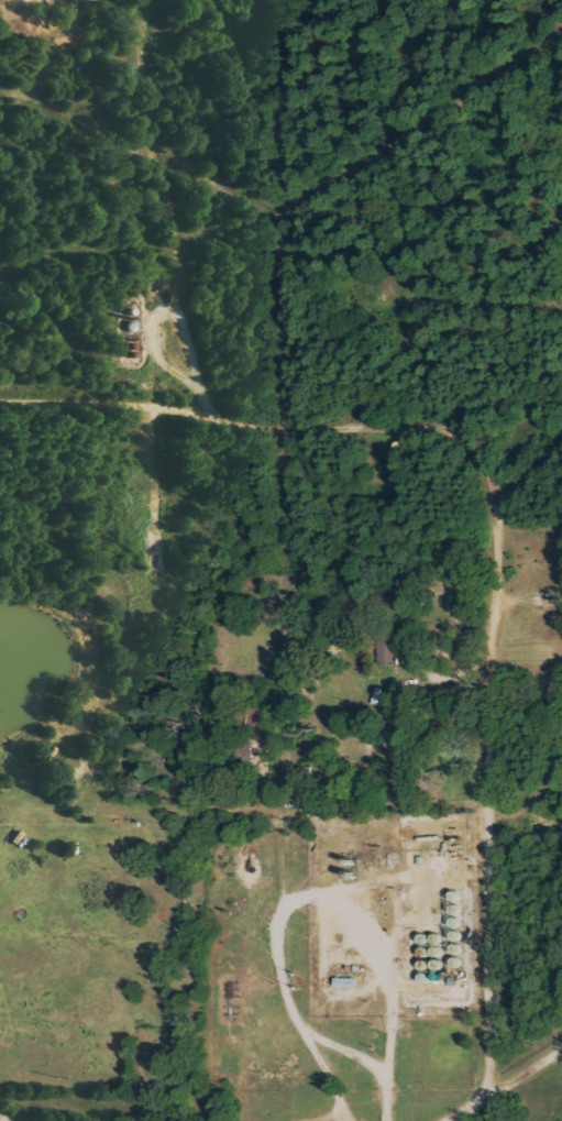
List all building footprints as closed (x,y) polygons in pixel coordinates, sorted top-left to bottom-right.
[(396,640),(377,641),(377,664),(397,664),(396,640)]
